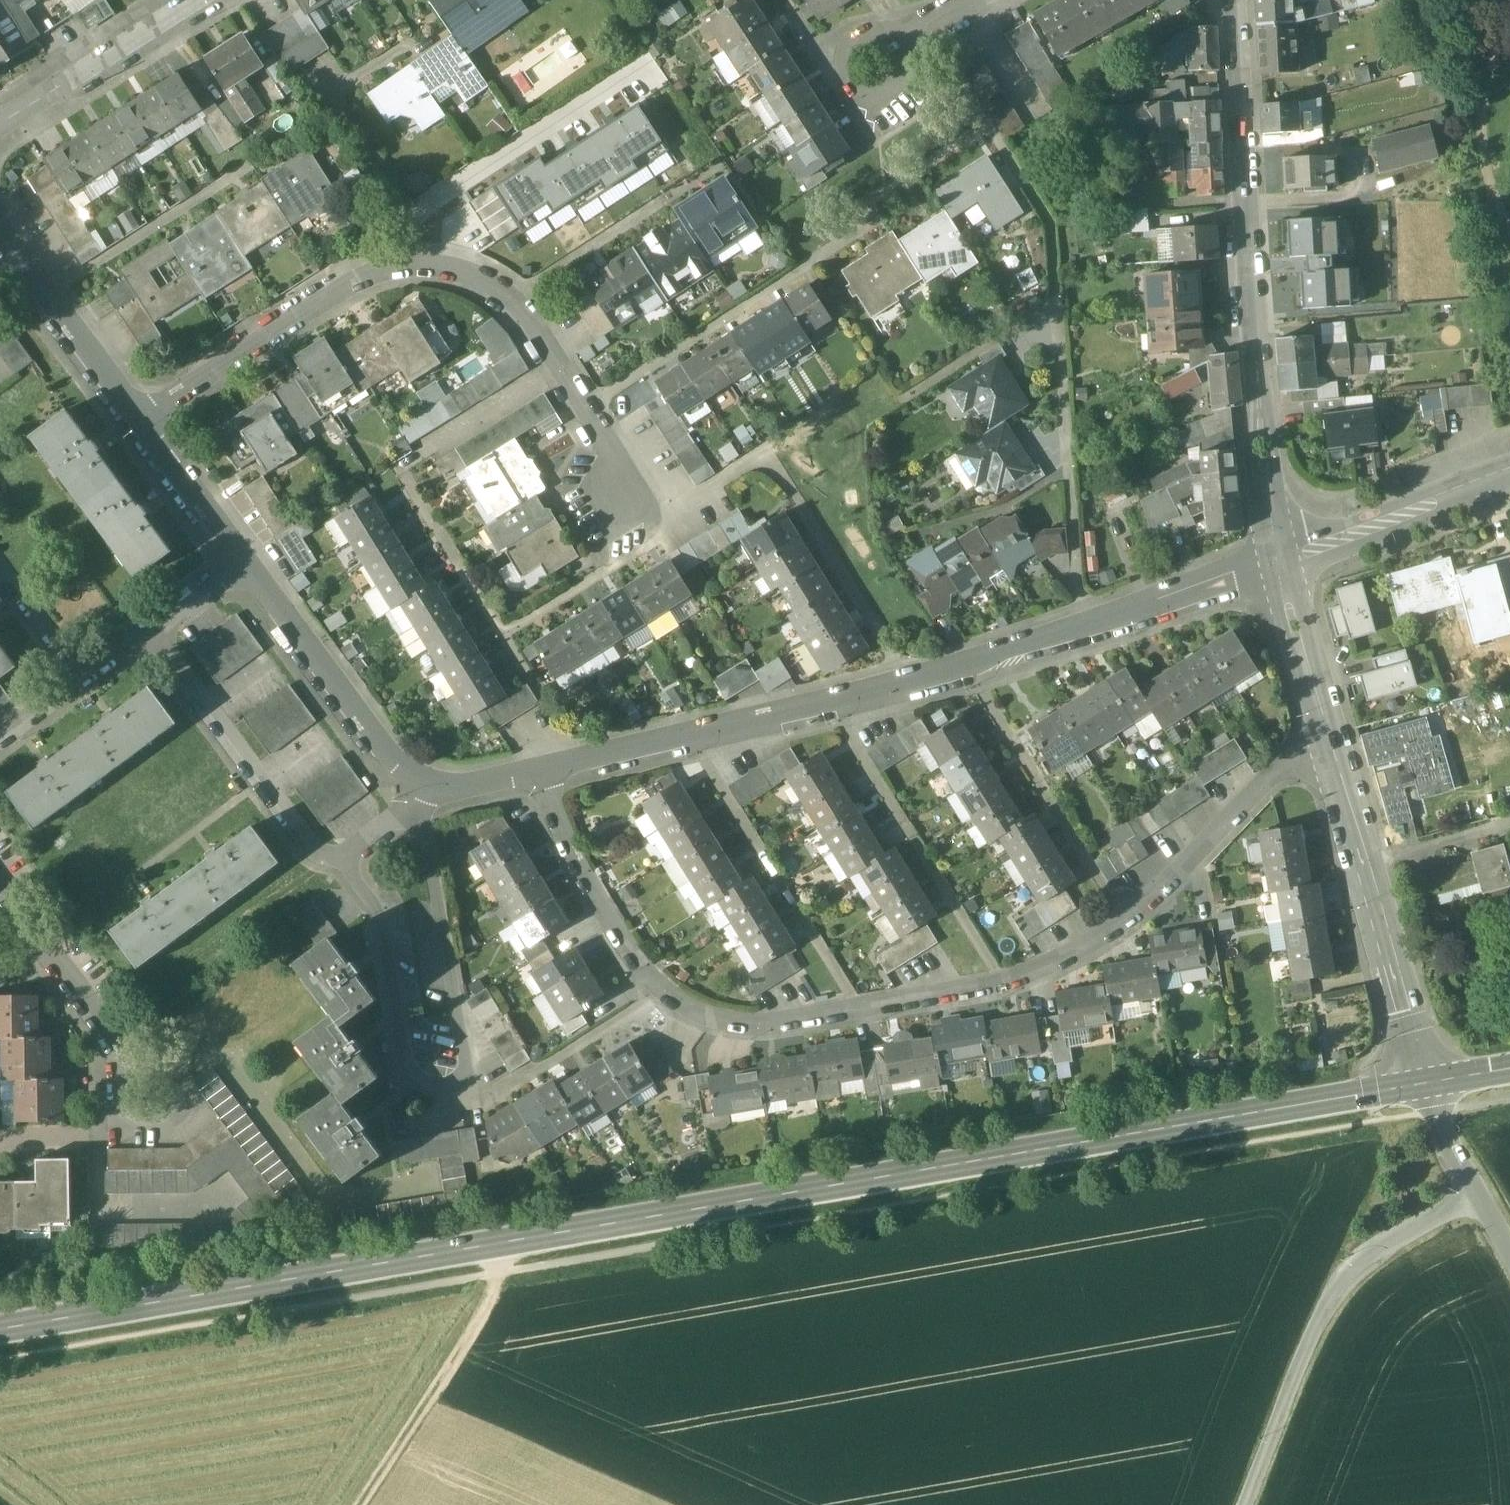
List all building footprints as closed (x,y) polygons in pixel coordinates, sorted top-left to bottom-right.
[(2,0),(0,0),(0,64),(30,44),(10,13),(2,0)] [(10,13),(30,0),(2,0),(10,13)] [(74,16),(99,0),(62,0),(74,16)] [(302,9),(307,17),(320,8),(317,3),(321,0),(296,0),(302,9)] [(431,3),(452,34),(501,0),(436,0),(431,3)] [(666,27),(688,13),(680,0),(658,14),(666,27)] [(710,25),(726,51),(767,25),(751,0),(747,0),(710,25)] [(820,19),(849,0),(807,0),(820,19)] [(1035,17),(1059,58),(1111,28),(1094,0),(1066,0),(1035,17)] [(1111,28),(1159,0),(1094,0),(1111,28)] [(1173,17),(1191,6),(1188,0),(1163,0),(1173,17)] [(1258,26),(1295,24),(1375,3),(1374,0),(1257,0),(1258,26)] [(316,30),(309,20),(307,17),(302,9),(293,15),(306,36),(316,30)] [(306,36),(293,15),(283,22),(297,42),(306,36)] [(297,42),(283,22),(273,28),(287,48),(297,42)] [(1029,23),(1006,36),(1018,56),(1038,43),(1040,43),(1029,23)] [(1295,24),(1258,26),(1260,76),(1298,74),(1295,24)] [(767,25),(726,51),(743,77),(750,72),(783,50),(767,25)] [(287,48),(273,28),(261,36),(275,56),(287,48)] [(328,50),(316,30),(306,36),(319,56),(328,50)] [(1186,53),(1196,47),(1197,73),(1219,72),(1217,30),(1196,30),(1179,40),(1186,53)] [(244,35),(205,59),(231,100),(244,120),(246,124),(265,111),(245,79),(251,75),(250,74),(264,66),(244,35)] [(319,56),(306,36),(297,42),(309,62),(319,56)] [(453,38),(413,66),(412,65),(411,66),(431,95),(444,85),(442,82),(451,76),(468,100),(465,102),(466,103),(489,87),(487,85),(453,36),(452,36),(453,38)] [(1179,40),(1156,54),(1164,67),(1169,64),(1178,58),(1186,53),(1179,40)] [(297,42),(287,48),(300,69),(309,62),(297,42)] [(1038,43),(1018,56),(1023,65),(1043,52),(1038,43)] [(300,69),(287,48),(275,56),(289,75),(300,69)] [(783,50),(750,72),(766,97),(800,75),(783,50)] [(1043,52),(1023,65),(1029,74),(1050,61),(1044,52),(1043,52)] [(978,54),(958,66),(964,76),(984,63),(978,54)] [(1178,58),(1169,64),(1174,74),(1186,73),(1178,58)] [(1050,61),(1029,74),(1035,84),(1056,71),(1050,61)] [(984,63),(964,76),(970,85),(990,72),(984,63)] [(411,68),(370,97),(369,95),(368,96),(388,125),(402,116),(400,113),(409,107),(425,129),(421,131),(422,133),(446,117),(431,95),(411,66),(410,66),(411,68)] [(1056,71),(1035,84),(1041,93),(1061,80),(1056,71)] [(990,72),(970,85),(976,94),(996,82),(990,72)] [(180,75),(157,90),(178,124),(201,109),(180,75)] [(800,75),(766,97),(782,122),(816,101),(800,75)] [(1061,80),(1041,93),(1047,102),(1067,89),(1061,80)] [(996,82),(976,94),(981,104),(1002,91),(996,82)] [(1186,82),(1169,84),(1170,106),(1188,105),(1186,82)] [(1067,89),(1047,102),(1052,111),(1073,98),(1067,89)] [(157,90),(135,104),(156,138),(178,124),(157,90)] [(1002,91),(981,104),(987,113),(1008,100),(1002,91)] [(244,120),(231,100),(219,108),(233,128),(244,120)] [(1008,100),(987,113),(993,122),(1013,110),(1008,100)] [(816,101),(782,122),(799,148),(832,126),(816,101)] [(1298,103),(1262,105),(1264,135),(1300,134),(1300,133),(1299,119),(1298,103)] [(135,104),(112,119),(134,152),(156,138),(135,104)] [(1220,104),(1191,105),(1191,119),(1195,125),(1192,127),(1192,147),(1199,146),(1222,145),(1220,104)] [(1170,106),(1146,107),(1147,144),(1148,145),(1159,145),(1159,150),(1167,149),(1168,151),(1181,150),(1180,142),(1176,139),(1176,124),(1180,120),(1191,119),(1191,105),(1188,105),(1170,106)] [(640,106),(593,136),(622,182),(669,152),(640,106)] [(1126,107),(1098,109),(1100,139),(1095,139),(1097,160),(1129,158),(1128,145),(1126,107)] [(1146,107),(1126,107),(1128,145),(1147,144),(1146,107)] [(233,128),(219,108),(203,119),(225,153),(243,141),(233,128)] [(1013,110),(993,122),(999,132),(1019,119),(1013,110)] [(1315,118),(1299,119),(1300,133),(1316,132),(1315,118)] [(134,152),(112,119),(90,133),(111,166),(134,152)] [(1019,119),(999,132),(1005,141),(1025,128),(1019,119)] [(832,126),(799,148),(792,152),(809,178),(809,179),(822,170),(850,153),(832,126)] [(1430,127),(1372,143),(1381,174),(1438,158),(1430,127)] [(111,166),(90,133),(68,147),(89,180),(111,166)] [(593,136),(546,166),(570,204),(575,212),(622,182),(593,136)] [(1222,145),(1199,146),(1200,169),(1223,169),(1222,145)] [(89,180),(68,147),(45,162),(48,167),(58,182),(64,192),(66,195),(89,180)] [(1167,149),(1159,150),(1161,192),(1162,194),(1170,193),(1170,197),(1183,196),(1181,150),(1168,151),(1167,149)] [(309,150),(262,180),(288,222),(291,227),(338,197),(309,150)] [(1335,157),(1285,159),(1287,190),(1305,189),(1305,194),(1328,193),(1327,188),(1336,188),(1335,157)] [(546,166),(540,158),(493,188),(500,199),(506,209),(513,219),(519,229),(523,235),(570,204),(546,166)] [(1024,216),(988,159),(934,194),(947,214),(949,216),(980,197),(1001,230),(1024,216)] [(48,167),(28,179),(38,195),(58,182),(48,167)] [(1223,169),(1200,169),(1201,195),(1224,194),(1223,169)] [(809,179),(809,178),(801,182),(808,193),(828,180),(822,170),(809,179)] [(58,182),(38,195),(44,205),(64,192),(58,182)] [(263,182),(216,213),(217,215),(241,252),(288,222),(263,182)] [(724,182),(676,212),(683,223),(707,259),(754,230),(724,182)] [(470,203),(477,213),(500,199),(493,188),(470,203)] [(64,192),(44,205),(50,215),(71,202),(66,195),(64,192)] [(477,213),(483,224),(506,209),(500,199),(477,213)] [(71,202),(50,215),(57,225),(77,212),(71,202)] [(483,224),(490,234),(513,219),(506,209),(483,224)] [(128,231),(138,227),(130,211),(121,215),(128,231)] [(1146,211),(1122,213),(1124,234),(1148,233),(1146,211)] [(77,212),(57,225),(63,235),(84,222),(77,212)] [(947,214),(899,243),(923,281),(953,262),(961,275),(979,264),(949,216),(947,214)] [(217,215),(191,232),(193,235),(185,240),(183,237),(170,245),(198,288),(205,299),(220,289),(216,283),(230,274),(234,280),(252,269),(241,252),(217,215)] [(490,234),(496,244),(519,229),(513,219),(490,234)] [(1333,271),(1333,256),(1338,256),(1336,219),(1289,221),(1290,235),(1288,235),(1288,251),(1290,251),(1290,258),(1308,257),(1308,273),(1302,273),(1302,280),(1300,280),(1301,297),(1303,297),(1303,311),(1351,309),(1349,271),(1333,271)] [(84,222),(63,235),(70,245),(90,233),(84,222)] [(683,223),(665,234),(664,232),(658,230),(657,231),(648,243),(649,244),(636,253),(659,290),(666,300),(713,270),(712,268),(707,259),(683,223)] [(1217,227),(1173,230),(1175,262),(1207,260),(1219,259),(1217,227)] [(747,255),(763,244),(754,230),(707,259),(712,268),(743,248),(747,255)] [(90,233),(70,245),(76,256),(97,243),(90,233)] [(899,243),(893,234),(871,247),(874,252),(869,255),(896,298),(923,281),(899,243)] [(170,245),(167,240),(120,270),(137,297),(144,307),(150,318),(151,318),(198,288),(170,245)] [(97,243),(76,256),(83,266),(103,253),(97,243)] [(634,251),(587,281),(598,298),(605,308),(611,318),(618,328),(642,313),(636,304),(659,290),(636,253),(634,251)] [(896,298),(869,255),(842,273),(872,320),(899,303),(896,298)] [(1207,260),(1175,262),(1176,274),(1197,273),(1197,277),(1208,276),(1207,260)] [(1176,274),(1146,277),(1149,315),(1196,311),(1200,311),(1197,277),(1197,273),(1176,274)] [(829,321),(832,319),(810,286),(784,303),(806,336),(817,329),(814,324),(826,316),(829,321)] [(137,297),(117,310),(123,320),(144,307),(137,297)] [(598,298),(578,311),(585,321),(605,308),(598,298)] [(375,328),(401,368),(410,383),(441,364),(439,361),(452,352),(419,300),(375,328)] [(809,342),(806,336),(784,303),(758,319),(783,357),(784,358),(809,342)] [(144,307),(123,320),(130,330),(150,318),(144,307)] [(605,308),(585,321),(591,331),(611,318),(605,308)] [(1196,311),(1149,315),(1150,335),(1157,335),(1158,351),(1189,350),(1202,349),(1202,342),(1201,324),(1197,324),(1196,311)] [(0,316),(0,354),(16,375),(33,362),(0,316)] [(150,318),(130,330),(136,341),(157,328),(151,318),(150,318)] [(488,354),(496,366),(501,363),(512,357),(518,352),(507,333),(493,318),(476,329),(491,353),(488,354)] [(611,318),(591,331),(598,341),(618,328),(611,318)] [(783,357),(758,319),(734,335),(756,369),(759,373),(783,357)] [(157,328),(136,341),(143,351),(163,338),(157,328)] [(401,368),(375,328),(345,347),(370,387),(401,368)] [(756,369),(734,335),(723,342),(719,341),(712,346),(714,348),(708,352),(730,385),(756,369)] [(1313,337),(1277,340),(1279,366),(1350,360),(1349,347),(1314,350),(1313,337)] [(163,338),(143,351),(149,360),(169,347),(163,338)] [(294,358),(303,373),(329,414),(370,387),(345,347),(334,354),(325,339),(294,358)] [(1202,349),(1189,350),(1190,372),(1193,371),(1210,363),(1210,358),(1217,357),(1216,352),(1209,341),(1202,342),(1202,349)] [(530,371),(518,352),(512,357),(523,375),(530,371)] [(730,385),(708,352),(683,368),(705,402),(730,385)] [(1217,357),(1210,358),(1210,363),(1211,371),(1239,367),(1238,354),(1217,357)] [(523,375),(512,357),(501,363),(513,382),(523,375)] [(975,405),(992,430),(1003,423),(1029,407),(999,360),(951,390),(965,411),(975,405)] [(1350,360),(1279,366),(1281,393),(1292,392),(1317,390),(1316,376),(1351,373),(1350,360)] [(513,382),(501,363),(496,366),(491,369),(503,388),(513,382)] [(1211,371),(1210,371),(1215,417),(1231,414),(1231,409),(1243,407),(1239,367),(1211,371)] [(683,368),(657,385),(664,395),(670,404),(676,414),(679,418),(705,402),(683,368)] [(503,388),(491,369),(481,376),(493,395),(503,388)] [(1190,372),(1163,386),(1165,390),(1168,397),(1170,399),(1199,384),(1193,371),(1190,372)] [(329,414),(303,373),(273,392),(299,433),(329,414)] [(493,395),(481,376),(471,382),(482,401),(493,395)] [(482,401),(471,382),(460,388),(472,407),(482,401)] [(1446,389),(1448,411),(1493,406),(1490,385),(1446,389)] [(472,407),(460,388),(450,395),(462,413),(472,407)] [(1165,390),(1159,393),(1162,400),(1168,397),(1165,390)] [(1317,390),(1292,392),(1293,403),(1318,401),(1317,390)] [(273,392),(212,431),(238,472),(258,459),(268,474),(299,455),(289,439),(299,433),(273,392)] [(462,413),(450,395),(440,401),(452,420),(462,413)] [(664,395),(645,407),(651,417),(670,404),(664,395)] [(1303,403),(1305,419),(1324,416),(1324,413),(1345,411),(1343,398),(1303,403)] [(549,418),(537,399),(527,405),(539,424),(549,418)] [(452,420),(440,401),(430,407),(442,426),(452,420)] [(670,404),(651,417),(658,427),(676,414),(670,404)] [(527,405),(517,411),(529,430),(538,425),(539,424),(527,405)] [(442,426),(430,407),(420,414),(431,432),(442,426)] [(1345,411),(1324,413),(1324,416),(1328,451),(1346,449),(1347,459),(1360,457),(1359,448),(1378,445),(1373,407),(1345,411)] [(1433,412),(1437,434),(1448,432),(1444,409),(1433,412)] [(83,509),(121,481),(68,410),(31,438),(83,509)] [(529,430),(517,411),(507,418),(519,437),(529,430)] [(431,432),(420,414),(409,421),(421,439),(431,432)] [(539,424),(538,425),(544,436),(562,425),(555,414),(549,418),(539,424)] [(676,414),(658,427),(664,437),(683,425),(679,418),(676,414)] [(1231,414),(1215,417),(1201,421),(1207,440),(1232,427),(1231,414)] [(519,437),(507,418),(497,424),(508,443),(515,439),(519,437)] [(421,439),(409,421),(397,428),(408,447),(421,439)] [(1201,421),(1186,427),(1194,447),(1200,443),(1207,440),(1201,421)] [(1033,470),(1003,423),(956,453),(968,473),(988,477),(998,493),(1033,470)] [(508,443),(497,424),(486,430),(498,449),(508,443)] [(683,425),(664,437),(671,447),(689,435),(683,425)] [(1207,440),(1200,443),(1201,454),(1234,451),(1232,427),(1207,440)] [(498,449),(486,430),(476,437),(488,456),(498,449)] [(689,435),(671,447),(677,457),(696,445),(689,435)] [(476,437),(466,443),(478,462),(488,456),(476,437)] [(468,468),(466,470),(484,499),(536,467),(533,463),(534,461),(528,460),(515,439),(508,443),(498,449),(488,456),(478,462),(468,468)] [(478,462),(466,443),(456,449),(456,450),(468,468),(478,462)] [(696,445),(677,457),(684,467),(702,455),(696,445)] [(468,468),(456,450),(446,456),(457,475),(466,470),(468,468)] [(1234,451),(1201,454),(1202,465),(1188,466),(1192,477),(1203,476),(1236,472),(1234,451)] [(702,455),(684,467),(690,477),(709,465),(702,455)] [(457,475),(446,456),(436,462),(447,481),(457,475)] [(709,465),(690,477),(697,487),(716,475),(709,465)] [(536,467),(484,499),(497,520),(536,496),(547,490),(540,478),(542,472),(540,473),(536,467)] [(1239,498),(1236,472),(1203,476),(1192,477),(1196,491),(1204,491),(1205,502),(1239,498)] [(295,526),(264,476),(243,490),(274,539),(295,526)] [(370,480),(363,485),(367,492),(375,488),(370,480)] [(135,580),(173,552),(121,481),(83,509),(135,580)] [(385,521),(367,492),(363,485),(362,484),(334,502),(342,516),(337,519),(351,542),(385,521)] [(497,520),(489,526),(498,541),(495,543),(502,553),(505,551),(556,520),(552,513),(552,510),(545,510),(536,496),(497,520)] [(1242,531),(1239,498),(1205,502),(1196,503),(1187,507),(1192,518),(1206,512),(1208,535),(1242,531)] [(784,514),(742,540),(758,566),(800,540),(784,514)] [(1016,517),(1004,525),(1001,519),(980,533),(1002,568),(1013,561),(1022,563),(1035,555),(1037,553),(1029,542),(1028,539),(1029,538),(1016,517)] [(742,539),(729,519),(719,525),(732,545),(742,539)] [(580,558),(556,520),(505,551),(522,578),(541,566),(548,577),(580,558)] [(385,521),(351,542),(365,565),(399,544),(385,521)] [(732,545),(719,525),(709,531),(722,552),(732,545)] [(295,526),(274,539),(297,575),(318,562),(295,526)] [(1002,568),(980,533),(979,529),(957,543),(982,582),(983,584),(1004,571),(1002,568)] [(1066,530),(1045,532),(1053,555),(1067,554),(1066,530)] [(722,552),(709,531),(699,538),(712,558),(722,552)] [(1045,532),(1029,542),(1037,553),(1035,555),(1041,563),(1053,555),(1045,532)] [(712,558),(699,538),(689,544),(701,564),(712,558)] [(957,543),(955,539),(935,553),(959,591),(961,595),(982,582),(957,543)] [(800,540),(758,566),(774,591),(781,587),(815,565),(800,540)] [(399,544),(365,565),(379,587),(413,566),(399,544)] [(689,544),(679,551),(691,571),(701,564),(689,544)] [(935,553),(932,549),(931,549),(932,552),(923,557),(922,555),(907,564),(929,593),(937,605),(939,604),(959,591),(935,553)] [(679,551),(667,557),(670,562),(671,562),(681,577),(691,571),(679,551)] [(1492,561),(1494,567),(1495,566),(1497,573),(1501,572),(1505,587),(1509,586),(1509,556),(1492,561)] [(1450,558),(1386,576),(1396,613),(1460,595),(1455,577),(1450,558)] [(681,577),(671,562),(670,562),(648,576),(669,610),(693,596),(681,577)] [(815,565),(781,587),(796,612),(831,591),(815,565)] [(413,566),(379,587),(393,609),(402,604),(427,588),(413,566)] [(1468,574),(1467,572),(1460,574),(1461,576),(1455,577),(1460,595),(1474,644),(1498,638),(1495,629),(1509,624),(1509,620),(1497,573),(1495,566),(1494,567),(1468,574)] [(669,610),(648,576),(626,590),(647,624),(669,610)] [(1377,633),(1362,583),(1336,590),(1340,606),(1329,610),(1337,639),(1348,635),(1350,641),(1377,633)] [(427,588),(402,604),(416,627),(449,606),(435,584),(427,588)] [(647,624),(626,590),(603,604),(624,638),(647,624)] [(796,612),(790,616),(806,642),(847,616),(831,591),(796,612)] [(937,605),(929,593),(918,599),(933,620),(945,612),(939,604),(937,605)] [(624,638),(603,604),(580,618),(602,652),(624,638)] [(449,606),(416,627),(430,649),(463,629),(449,606)] [(250,633),(237,616),(227,623),(240,640),(250,633)] [(847,616),(806,642),(823,670),(845,657),(848,662),(867,650),(847,616)] [(602,652),(580,618),(558,632),(579,666),(602,652)] [(227,623),(192,648),(218,684),(263,651),(250,633),(240,640),(227,623)] [(463,629),(430,649),(444,672),(477,651),(463,629)] [(579,666),(558,632),(534,646),(556,680),(579,666)] [(1258,671),(1233,632),(1209,647),(1234,686),(1258,671)] [(823,670),(806,642),(792,650),(810,679),(823,670)] [(18,667),(0,643),(0,680),(18,667)] [(1234,686),(1209,647),(1186,662),(1210,700),(1234,686)] [(1367,702),(1418,688),(1410,661),(1409,662),(1406,650),(1373,659),(1376,671),(1360,675),(1367,702)] [(477,651),(444,672),(458,694),(491,673),(477,651)] [(779,659),(755,674),(759,681),(768,694),(791,679),(779,659)] [(747,660),(713,681),(726,701),(759,681),(755,674),(747,660)] [(1210,700),(1186,662),(1163,676),(1187,715),(1210,700)] [(1163,729),(1139,691),(1126,670),(1108,682),(1133,722),(1145,740),(1163,729)] [(491,673),(458,694),(472,717),(485,710),(496,703),(506,697),(491,673)] [(1187,715),(1163,676),(1139,691),(1163,729),(1187,715)] [(1133,722),(1108,682),(1090,693),(1115,734),(1133,722)] [(539,704),(527,684),(516,690),(529,711),(539,704)] [(11,700),(0,685),(0,708),(11,700)] [(290,686),(244,719),(270,754),(315,721),(290,686)] [(675,687),(663,692),(671,711),(683,706),(675,687)] [(150,688),(114,714),(113,712),(104,719),(105,720),(77,741),(105,778),(177,724),(150,688)] [(529,711),(516,690),(506,697),(518,717),(529,711)] [(1115,734),(1090,693),(1059,712),(1085,753),(1099,744),(1097,741),(1112,731),(1114,734),(1115,734)] [(1389,715),(1404,710),(1399,696),(1384,700),(1389,715)] [(506,697),(496,703),(508,723),(518,717),(506,697)] [(508,723),(496,703),(485,710),(497,730),(508,723)] [(1085,753),(1059,712),(1028,732),(1053,772),(1068,763),(1068,762),(1083,752),(1084,753),(1085,753)] [(932,737),(921,720),(909,728),(920,747),(926,743),(925,741),(932,737)] [(932,737),(925,741),(926,743),(941,767),(976,746),(959,720),(932,737)] [(1425,721),(1364,739),(1372,764),(1382,761),(1390,787),(1380,791),(1383,803),(1406,796),(1403,786),(1418,781),(1422,794),(1448,786),(1441,764),(1442,764),(1441,758),(1433,761),(1430,751),(1433,750),(1425,721)] [(920,747),(909,728),(898,735),(911,755),(921,748),(920,747)] [(911,755),(898,735),(888,741),(900,761),(911,755)] [(1248,760),(1234,739),(1222,747),(1235,768),(1248,760)] [(77,741),(50,761),(49,759),(40,766),(41,768),(8,792),(35,829),(105,778),(77,741)] [(900,761),(888,741),(878,747),(890,768),(900,761)] [(976,746),(941,767),(948,778),(952,776),(961,790),(991,771),(976,746)] [(890,768),(878,747),(868,754),(880,774),(890,768)] [(1235,768),(1222,747),(1211,753),(1225,774),(1235,768)] [(791,749),(780,756),(790,772),(801,765),(791,749)] [(837,780),(820,753),(801,765),(790,772),(786,775),(788,778),(793,786),(797,784),(806,798),(837,780)] [(1225,774),(1211,753),(1201,760),(1215,781),(1225,774)] [(790,772),(780,756),(769,763),(781,782),(788,778),(786,775),(790,772)] [(368,792),(342,757),(297,790),(323,826),(368,792)] [(1215,781),(1201,760),(1191,766),(1198,777),(1204,787),(1215,781)] [(781,782),(769,763),(759,769),(772,789),(781,783),(781,782)] [(772,789),(759,769),(749,775),(761,795),(772,789)] [(961,790),(957,793),(964,804),(968,802),(977,816),(1007,797),(991,771),(961,790)] [(678,783),(672,773),(645,789),(651,799),(678,783)] [(761,795),(749,775),(739,781),(751,801),(761,795)] [(1204,787),(1198,777),(1188,784),(1201,804),(1211,798),(1204,787)] [(806,798),(803,801),(810,812),(814,810),(822,824),(852,805),(837,780),(806,798)] [(751,801),(739,781),(728,787),(741,808),(751,801)] [(644,804),(650,813),(638,820),(649,837),(661,830),(695,809),(678,783),(651,799),(644,804)] [(1201,804),(1188,784),(1178,790),(1191,811),(1201,804)] [(1191,811),(1178,790),(1168,796),(1180,817),(1191,811)] [(1180,817),(1168,796),(1157,803),(1170,823),(1180,817)] [(1406,796),(1383,803),(1390,826),(1413,819),(1406,796)] [(977,816),(973,818),(981,829),(985,827),(993,841),(1003,835),(1023,822),(1007,797),(977,816)] [(1170,823),(1157,803),(1147,809),(1160,830),(1170,823)] [(822,824),(819,826),(834,852),(868,830),(852,805),(822,824)] [(695,809),(661,830),(667,841),(671,838),(681,853),(710,834),(695,809)] [(1160,830),(1147,809),(1137,816),(1150,836),(1160,830)] [(501,815),(479,829),(487,843),(510,828),(501,815)] [(1023,822),(1003,835),(1012,849),(1008,851),(1013,859),(1017,856),(1047,838),(1034,816),(1023,822)] [(1150,836),(1137,816),(1127,822),(1136,836),(1140,843),(1150,836)] [(1300,826),(1260,833),(1265,863),(1305,857),(1300,826)] [(253,827),(217,853),(216,851),(207,858),(208,859),(180,880),(208,917),(280,864),(253,827)] [(487,843),(471,853),(477,863),(479,863),(486,875),(485,876),(486,877),(525,853),(510,828),(487,843)] [(868,830),(834,852),(842,863),(845,861),(854,875),(864,869),(884,856),(868,830)] [(681,853),(677,855),(684,866),(687,864),(696,879),(726,860),(710,834),(681,853)] [(1149,857),(1140,843),(1136,836),(1126,842),(1139,863),(1149,857)] [(1047,838),(1017,856),(1026,870),(1022,872),(1027,881),(1031,879),(1061,860),(1047,838)] [(1139,863),(1126,842),(1115,848),(1129,870),(1139,863)] [(1503,845),(1480,851),(1482,858),(1474,860),(1480,882),(1487,907),(1509,901),(1509,868),(1503,845)] [(1129,870),(1115,848),(1105,855),(1119,876),(1129,870)] [(884,856),(864,869),(872,882),(869,883),(875,892),(878,890),(908,871),(895,849),(884,856)] [(525,853),(486,877),(492,887),(496,885),(504,898),(539,876),(525,853)] [(1119,876),(1105,855),(1095,862),(1108,883),(1119,876)] [(1305,857),(1265,863),(1271,893),(1278,892),(1310,886),(1305,857)] [(696,879),(692,881),(699,892),(703,889),(712,904),(722,898),(742,885),(726,860),(696,879)] [(1061,860),(1031,879),(1039,892),(1036,894),(1041,903),(1044,901),(1055,895),(1065,889),(1075,882),(1061,860)] [(1474,860),(1447,868),(1453,889),(1480,882),(1474,860)] [(1453,889),(1447,868),(1432,872),(1438,894),(1453,889)] [(922,893),(908,871),(878,890),(886,903),(882,905),(888,915),(892,912),(922,893)] [(1432,872),(1418,876),(1427,906),(1440,903),(1438,894),(1432,872)] [(504,898),(501,900),(516,923),(554,899),(539,876),(504,898)] [(742,885),(722,898),(730,911),(727,913),(732,922),(737,919),(767,901),(753,879),(742,885)] [(180,880),(153,900),(152,899),(143,905),(144,907),(111,931),(138,968),(208,917),(180,880)] [(1310,886),(1278,892),(1284,921),(1323,914),(1318,885),(1310,886)] [(1078,909),(1065,889),(1055,895),(1067,916),(1078,909)] [(922,893),(892,912),(900,926),(896,928),(902,937),(905,935),(916,929),(926,923),(936,916),(922,893)] [(1067,916),(1055,895),(1044,901),(1057,922),(1067,916)] [(554,899),(516,923),(529,945),(531,947),(544,939),(569,924),(554,899)] [(312,900),(294,913),(319,947),(330,939),(331,939),(337,934),(312,900)] [(767,901),(737,919),(745,932),(740,935),(746,944),(781,923),(767,901)] [(1057,922),(1044,901),(1041,903),(1034,908),(1047,928),(1057,922)] [(1047,928),(1034,908),(1024,914),(1037,935),(1047,928)] [(1037,935),(1024,914),(1014,920),(1027,941),(1037,935)] [(1323,914),(1284,921),(1289,951),(1328,944),(1323,914)] [(781,923),(746,944),(760,967),(763,964),(774,958),(784,952),(795,945),(781,923)] [(939,943),(926,923),(916,929),(928,949),(939,943)] [(1201,927),(1150,937),(1154,958),(1156,974),(1194,968),(1193,963),(1205,961),(1206,965),(1207,965),(1207,964),(1201,930),(1201,927)] [(1213,928),(1201,930),(1207,964),(1219,962),(1213,928)] [(928,949),(916,929),(905,935),(918,955),(928,949)] [(918,955),(905,935),(902,937),(895,942),(908,962),(918,955)] [(331,939),(330,939),(319,947),(295,965),(333,1016),(341,1027),(376,1001),(358,976),(361,974),(354,963),(350,966),(331,939)] [(544,939),(531,947),(529,945),(522,950),(529,962),(550,949),(544,939)] [(908,962),(895,942),(885,948),(898,968),(908,962)] [(1328,944),(1289,951),(1294,981),(1309,979),(1334,974),(1328,944)] [(535,972),(534,973),(546,992),(586,967),(574,948),(556,959),(535,972)] [(898,968),(885,948),(875,954),(888,974),(898,968)] [(550,949),(529,962),(535,972),(556,959),(550,949)] [(796,972),(784,952),(774,958),(786,978),(796,972)] [(786,978),(774,958),(763,964),(776,985),(786,978)] [(1154,958),(1103,967),(1106,985),(1110,1005),(1111,1005),(1160,996),(1156,974),(1154,958)] [(776,985),(763,964),(760,967),(753,971),(766,991),(776,985)] [(586,967),(546,992),(564,1022),(565,1023),(581,1013),(605,999),(586,967)] [(766,991),(753,971),(743,977),(755,998),(766,991)] [(0,975),(0,989),(8,983),(1,974),(0,975)] [(1294,981),(1286,983),(1289,1000),(1312,996),(1309,979),(1294,981)] [(1106,985),(1056,994),(1059,1016),(1062,1031),(1064,1031),(1065,1038),(1069,1037),(1071,1047),(1092,1043),(1089,1027),(1114,1022),(1111,1005),(1110,1005),(1106,985)] [(487,989),(466,1001),(473,1011),(493,999),(487,989)] [(0,997),(0,1018),(39,1017),(39,996),(0,997)] [(493,999),(473,1011),(479,1021),(499,1009),(493,999)] [(499,1009),(479,1021),(485,1032),(506,1019),(499,1009)] [(581,1013),(565,1023),(564,1022),(560,1024),(567,1036),(587,1024),(581,1013)] [(1035,1015),(984,1024),(990,1055),(991,1062),(1041,1053),(1040,1043),(1036,1020),(1035,1015)] [(333,1016),(298,1042),(336,1093),(345,1105),(380,1079),(361,1053),(364,1051),(357,1041),(354,1043),(341,1027),(333,1016)] [(1065,1038),(1064,1031),(1062,1031),(1059,1016),(1047,1018),(1052,1041),(1051,1041),(1055,1065),(1073,1062),(1071,1047),(1069,1037),(1065,1038)] [(0,1018),(0,1039),(3,1039),(39,1038),(39,1017),(0,1018)] [(983,1018),(933,1027),(935,1037),(939,1064),(990,1055),(984,1024),(983,1018)] [(1047,1018),(1036,1020),(1040,1043),(1051,1041),(1052,1041),(1047,1018)] [(506,1019),(485,1032),(492,1042),(512,1029),(506,1019)] [(512,1029),(492,1042),(498,1052),(518,1040),(512,1029)] [(935,1037),(884,1046),(884,1048),(890,1084),(891,1084),(941,1075),(939,1064),(935,1037)] [(39,1038),(3,1039),(3,1059),(52,1059),(51,1038),(39,1038)] [(518,1040),(498,1052),(505,1062),(524,1050),(518,1040)] [(858,1040),(808,1049),(809,1056),(814,1086),(864,1078),(865,1077),(860,1052),(858,1040)] [(655,1042),(635,1054),(641,1065),(661,1052),(655,1042)] [(635,1054),(628,1044),(604,1059),(626,1094),(628,1098),(639,1091),(637,1087),(650,1079),(647,1075),(641,1065),(635,1054)] [(890,1084),(884,1048),(872,1050),(881,1097),(893,1095),(891,1084),(890,1084)] [(524,1050),(505,1062),(511,1072),(531,1060),(524,1050)] [(881,1097),(872,1050),(860,1052),(865,1077),(864,1078),(868,1099),(881,1097)] [(661,1052),(641,1065),(647,1075),(668,1062),(661,1052)] [(809,1056),(759,1064),(760,1069),(765,1102),(803,1095),(802,1091),(814,1089),(814,1086),(809,1056)] [(52,1059),(3,1059),(3,1080),(16,1080),(52,1080),(52,1059)] [(604,1059),(581,1074),(602,1108),(605,1112),(615,1106),(612,1102),(626,1094),(604,1059)] [(668,1062),(647,1075),(650,1079),(653,1085),(674,1072),(668,1062)] [(213,1066),(193,1081),(200,1090),(220,1076),(213,1066)] [(710,1078),(708,1078),(715,1116),(717,1115),(716,1111),(727,1109),(728,1113),(766,1107),(765,1102),(760,1069),(710,1078)] [(709,1073),(696,1075),(700,1099),(703,1117),(715,1116),(708,1078),(710,1078),(709,1073)] [(602,1108),(581,1074),(557,1088),(576,1119),(581,1127),(592,1120),(589,1116),(602,1108)] [(696,1075),(683,1077),(688,1101),(700,1099),(696,1075)] [(220,1076),(200,1090),(207,1100),(226,1085),(220,1076)] [(64,1100),(64,1080),(52,1080),(16,1080),(16,1101),(64,1100)] [(557,1088),(553,1082),(535,1093),(558,1130),(576,1119),(557,1088)] [(226,1085),(207,1100),(213,1109),(233,1094),(226,1085)] [(336,1093),(300,1120),(347,1182),(382,1156),(364,1131),(367,1129),(359,1119),(357,1121),(345,1105),(336,1093)] [(558,1130),(535,1093),(516,1104),(539,1141),(558,1130)] [(233,1094),(213,1109),(220,1118),(240,1104),(233,1094)] [(881,1097),(868,1099),(868,1102),(865,1103),(866,1112),(883,1109),(881,1097)] [(64,1122),(64,1100),(16,1101),(16,1123),(64,1122)] [(240,1104),(220,1118),(221,1119),(227,1128),(247,1113),(240,1104)] [(516,1104),(487,1122),(493,1157),(517,1153),(520,1158),(541,1144),(539,1141),(516,1104)] [(247,1113),(227,1128),(234,1136),(234,1137),(254,1123),(247,1113)] [(227,1128),(221,1119),(211,1126),(224,1144),(234,1136),(227,1128)] [(254,1123),(234,1137),(241,1147),(261,1132),(254,1123)] [(224,1144),(211,1126),(201,1134),(214,1151),(224,1144)] [(475,1129),(459,1132),(463,1154),(464,1164),(481,1161),(475,1129)] [(261,1132),(241,1147),(248,1156),(268,1141),(261,1132)] [(463,1154),(459,1132),(446,1135),(449,1156),(463,1154)] [(214,1151),(201,1134),(191,1141),(204,1158),(214,1151)] [(449,1156),(446,1135),(433,1137),(436,1158),(439,1158),(449,1156)] [(234,1137),(234,1136),(224,1144),(214,1151),(204,1158),(187,1170),(169,1170),(157,1171),(145,1171),(133,1171),(121,1171),(109,1171),(105,1171),(105,1195),(188,1194),(202,1189),(228,1170),(251,1201),(220,1224),(89,1225),(89,1248),(230,1247),(254,1226),(252,1223),(261,1215),(264,1218),(282,1203),(276,1193),(269,1184),(262,1175),(255,1165),(248,1156),(241,1147),(234,1137)] [(436,1158),(433,1137),(419,1139),(423,1161),(436,1158)] [(423,1161),(419,1139),(406,1141),(410,1163),(423,1161)] [(204,1158),(191,1141),(180,1149),(187,1170),(204,1158)] [(268,1141),(248,1156),(255,1165),(275,1151),(268,1141)] [(410,1163),(406,1141),(393,1144),(397,1165),(410,1163)] [(121,1171),(121,1149),(108,1149),(109,1171),(121,1171)] [(133,1171),(133,1149),(121,1149),(121,1171),(133,1171)] [(145,1149),(133,1149),(133,1171),(145,1171),(145,1149)] [(157,1171),(157,1149),(145,1149),(145,1171),(157,1171)] [(169,1170),(169,1149),(157,1149),(157,1171),(169,1170)] [(180,1149),(169,1149),(169,1170),(187,1170),(180,1149)] [(275,1151),(255,1165),(262,1175),(282,1160),(275,1151)] [(449,1156),(439,1158),(441,1170),(465,1166),(464,1164),(463,1154),(449,1156)] [(71,1159),(37,1159),(37,1181),(17,1182),(17,1226),(52,1225),(52,1219),(71,1219),(71,1159)] [(282,1160),(262,1175),(269,1184),(289,1169),(282,1160)] [(465,1166),(441,1170),(443,1182),(467,1178),(465,1166)] [(289,1169),(269,1184),(276,1193),(295,1179),(289,1169)] [(467,1178),(443,1182),(445,1194),(456,1192),(469,1190),(467,1178)] [(295,1179),(276,1193),(282,1203),(302,1188),(295,1179)] [(17,1226),(17,1182),(0,1182),(0,1226),(17,1226)] [(468,1190),(456,1192),(460,1216),(473,1214),(468,1190)] [(445,1194),(436,1196),(440,1220),(460,1216),(456,1192),(445,1194)] [(440,1220),(436,1196),(423,1198),(427,1222),(440,1220)] [(427,1222),(423,1198),(410,1200),(414,1224),(427,1222)] [(414,1224),(410,1200),(397,1203),(402,1226),(414,1224)] [(402,1226),(397,1203),(385,1205),(389,1229),(402,1226)] [(389,1229),(385,1205),(372,1207),(376,1231),(389,1229)] [(376,1231),(372,1207),(359,1209),(363,1233),(376,1231)] [(363,1233),(359,1209),(346,1212),(350,1235),(363,1233)]
